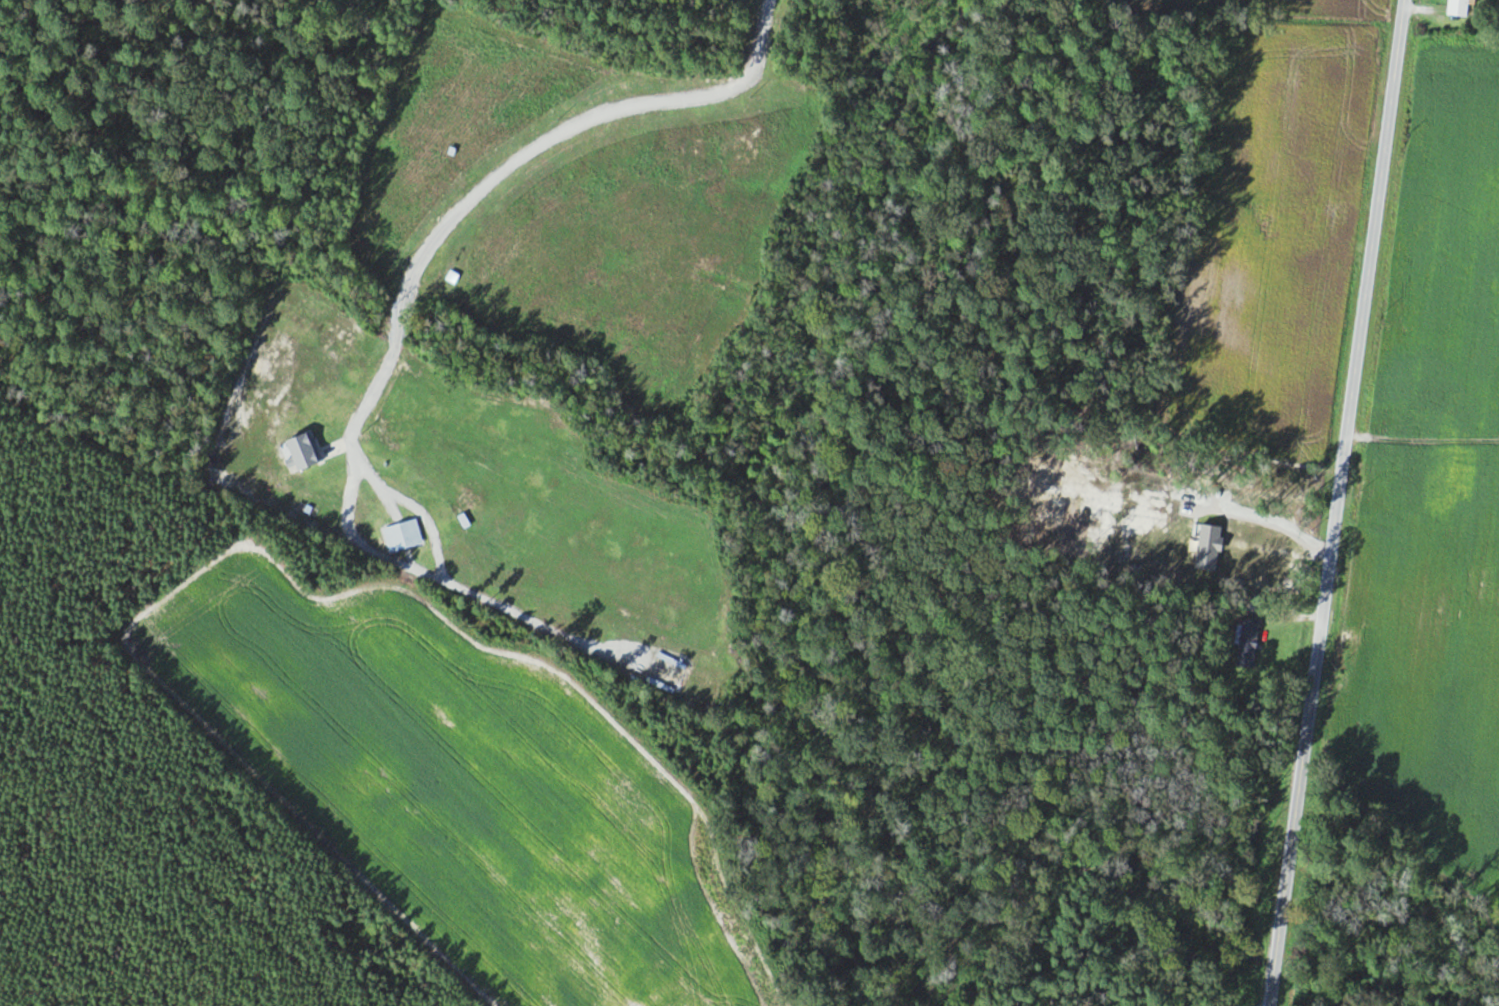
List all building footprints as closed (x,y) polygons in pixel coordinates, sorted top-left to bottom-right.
[(1468,0),(1449,0),(1447,13),(1466,16),(1468,0)] [(1254,668),(1261,620),(1243,617),(1236,665),(1254,668)]
